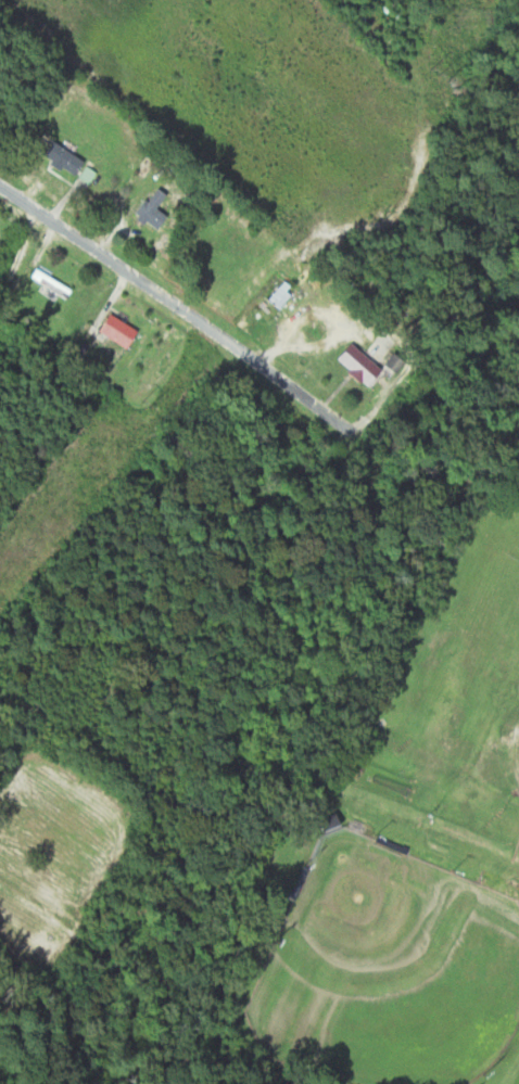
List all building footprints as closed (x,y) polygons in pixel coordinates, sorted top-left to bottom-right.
[(81,163),(49,142),(39,156),(72,178),(81,163)] [(154,209),(164,198),(153,187),(130,213),(151,232),(163,218),(154,209)] [(131,331),(105,314),(93,331),(120,348),(131,331)] [(373,371),(346,343),(330,359),(357,386),(373,371)] [(335,814),(313,820),(316,832),(339,827),(335,814)]
